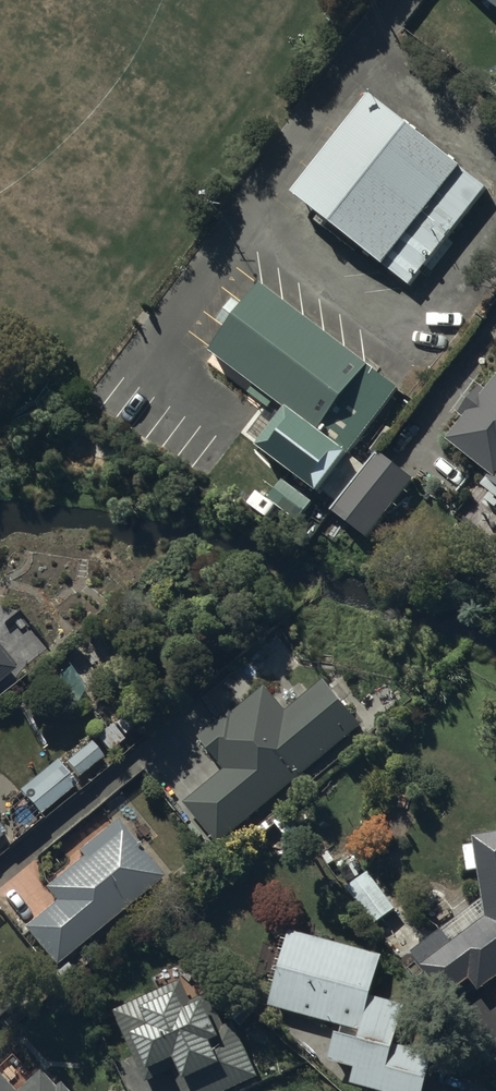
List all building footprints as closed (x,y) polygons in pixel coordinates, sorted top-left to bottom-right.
[(493,186),(374,96),(291,205),(410,295),(493,186)] [(263,288),(209,359),(342,459),(396,388),(263,288)] [(487,390),(479,384),(455,414),(464,422),(448,442),(489,476),(482,484),(495,495),(495,380),(487,390)] [(413,480),(376,451),(329,511),(365,539),(413,480)] [(0,645),(0,691),(19,676),(12,667),(15,664),(0,645)] [(285,713),(263,687),(232,712),(230,709),(198,735),(204,742),(195,749),(210,766),(217,760),(225,770),(184,803),(218,844),(370,718),(335,676),(327,682),(325,680),(285,713)] [(114,730),(100,741),(110,754),(125,744),(114,730)] [(92,742),(65,762),(77,778),(104,758),(92,742)] [(55,762),(19,792),(38,814),(74,784),(55,762)] [(163,878),(114,820),(78,851),(83,857),(44,889),(55,902),(23,929),(56,968),(163,878)] [(411,952),(444,997),(469,979),(479,992),(495,979),(495,833),(473,837),(474,845),(463,847),(467,870),(477,869),(481,899),(411,952)] [(396,909),(368,870),(344,888),(372,926),(396,909)] [(289,929),(269,1007),(338,1025),(328,1060),(355,1067),(350,1083),(381,1090),(426,1090),(437,1052),(397,1041),(406,1005),(372,996),(383,954),(289,929)] [(115,1010),(128,1045),(137,1041),(148,1068),(170,1059),(182,1090),(231,1090),(259,1080),(226,996),(193,1008),(183,983),(115,1010)] [(57,1085),(53,1089),(37,1072),(17,1090),(62,1090),(57,1085)] [(0,1081),(0,1090),(10,1090),(0,1081)]
